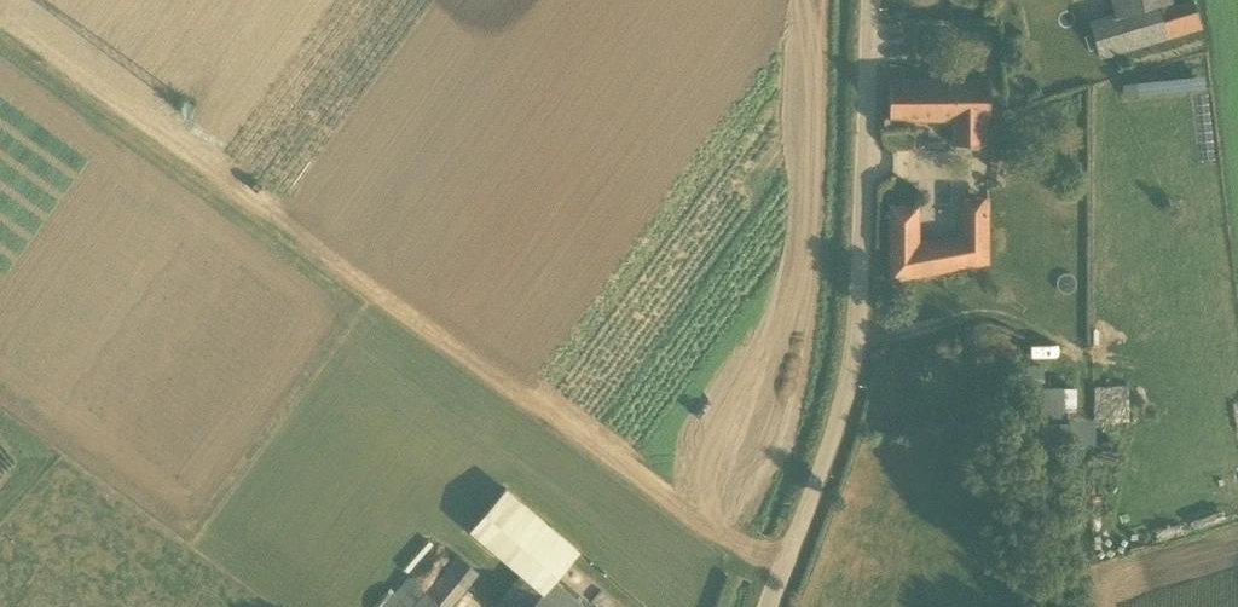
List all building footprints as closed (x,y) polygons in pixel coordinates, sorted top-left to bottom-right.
[(1160,4),(1174,1),(1173,0),(1113,0),(1116,17),(1089,24),(1101,56),(1203,28),(1195,0),(1162,10),(1160,4)] [(985,144),(985,119),(990,119),(990,81),(887,82),(887,121),(955,120),(955,144),(985,144)] [(889,205),(889,281),(990,262),(989,198),(961,198),(961,235),(919,242),(919,204),(889,205)] [(1079,409),(1076,383),(1040,387),(1042,413),(1079,409)] [(480,571),(459,554),(427,592),(408,576),(382,606),(450,606),(480,571)] [(536,565),(525,577),(521,573),(492,606),(585,606),(552,580),(536,565)]
